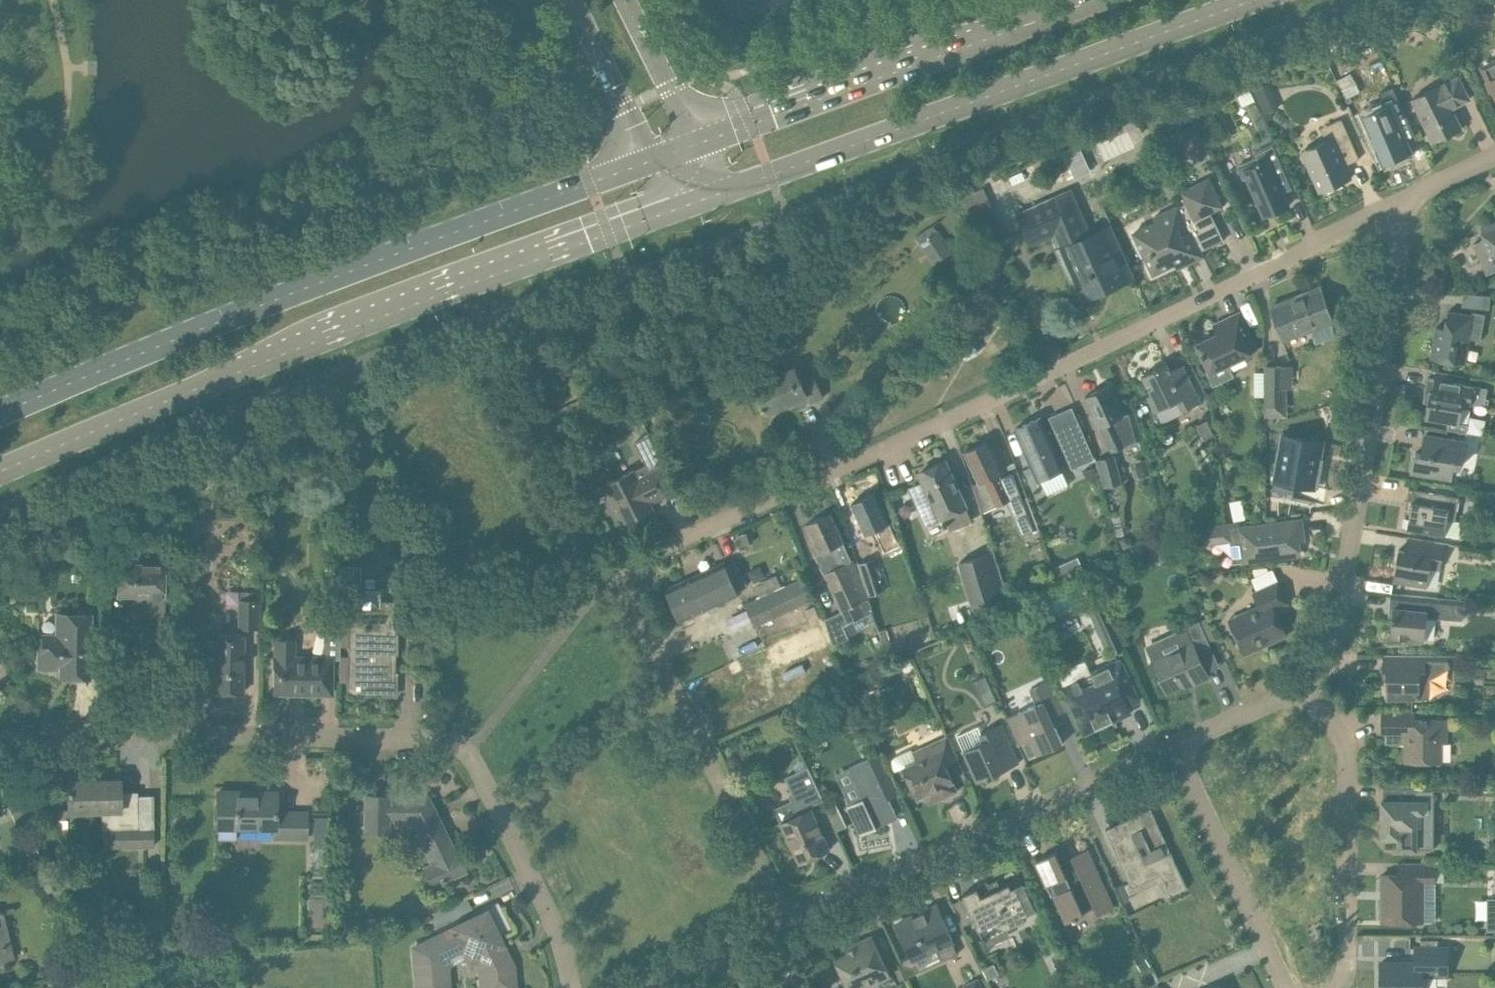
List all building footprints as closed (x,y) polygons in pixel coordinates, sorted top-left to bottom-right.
[(1470,98),(1458,75),(1411,97),(1433,141),(1462,127),(1452,107),(1470,98)] [(1489,94),(1494,91),(1494,75),(1491,77),(1482,81),(1489,94)] [(1245,78),(1234,84),(1239,95),(1251,90),(1245,78)] [(1279,108),(1269,83),(1254,90),(1264,115),(1279,108)] [(1386,105),(1363,115),(1384,163),(1387,162),(1389,165),(1406,158),(1405,154),(1408,153),(1403,140),(1416,134),(1395,89),(1382,94),(1386,105)] [(1359,159),(1341,118),(1327,124),(1333,137),(1301,151),(1319,192),(1345,180),(1339,168),(1359,159)] [(1195,125),(1183,137),(1188,146),(1202,138),(1195,125)] [(1247,177),(1256,198),(1264,216),(1289,205),(1281,187),(1278,181),(1290,176),(1275,143),(1255,152),(1257,157),(1237,166),(1243,179),(1247,177)] [(1175,239),(1187,264),(1204,256),(1202,251),(1224,240),(1216,223),(1212,225),(1206,214),(1221,206),(1208,177),(1181,192),(1186,203),(1179,206),(1179,205),(1178,206),(1184,218),(1175,222),(1178,227),(1182,226),(1184,229),(1178,232),(1180,237),(1175,239)] [(991,204),(983,186),(957,198),(970,214),(991,204)] [(1096,247),(1070,190),(1020,213),(1028,230),(1058,215),(1071,244),(1066,247),(1071,257),(1065,260),(1076,286),(1081,283),(1087,296),(1116,283),(1116,281),(1129,275),(1113,239),(1096,247)] [(1184,218),(1178,206),(1153,217),(1158,227),(1141,235),(1148,251),(1143,254),(1153,274),(1184,259),(1186,264),(1187,264),(1175,239),(1180,237),(1178,232),(1184,229),(1182,226),(1178,227),(1175,222),(1184,218)] [(982,229),(995,246),(1007,240),(999,221),(982,229)] [(1480,229),(1484,238),(1473,243),(1487,273),(1494,270),(1494,222),(1480,229)] [(955,254),(938,229),(919,242),(936,267),(955,254)] [(1333,321),(1321,287),(1270,307),(1283,339),(1333,321)] [(1436,326),(1431,358),(1465,364),(1469,338),(1481,340),(1485,314),(1473,312),(1473,316),(1448,312),(1446,328),(1436,326)] [(1227,361),(1255,347),(1247,331),(1239,313),(1213,326),(1217,334),(1198,343),(1206,361),(1210,369),(1207,371),(1214,386),(1234,376),(1227,361)] [(1357,327),(1353,316),(1334,323),(1338,334),(1357,327)] [(1174,377),(1167,363),(1143,375),(1152,393),(1148,395),(1157,413),(1179,402),(1183,410),(1200,401),(1185,371),(1174,377)] [(1292,388),(1291,365),(1264,365),(1265,416),(1288,416),(1287,388),(1292,388)] [(801,380),(795,366),(756,384),(769,412),(800,398),(804,406),(824,396),(813,374),(801,380)] [(1453,374),(1433,371),(1432,378),(1427,377),(1424,395),(1429,396),(1425,418),(1460,424),(1465,401),(1485,404),(1488,387),(1452,381),(1453,374)] [(1109,384),(1085,396),(1111,451),(1128,443),(1137,440),(1142,438),(1135,412),(1124,415),(1109,384)] [(637,407),(624,413),(629,423),(642,416),(637,407)] [(1015,428),(1039,480),(1065,468),(1041,416),(1015,428)] [(1196,425),(1203,440),(1215,434),(1208,420),(1196,425)] [(1082,429),(1059,439),(1060,441),(1065,454),(1072,469),(1084,463),(1095,458),(1082,429)] [(625,474),(607,483),(626,522),(653,509),(647,498),(660,491),(663,497),(677,490),(650,434),(635,441),(646,464),(634,470),(625,474)] [(1324,441),(1282,434),(1272,489),(1294,493),(1295,484),(1315,488),(1317,479),(1317,476),(1321,477),(1324,458),(1321,457),(1324,441)] [(1466,441),(1425,434),(1422,454),(1415,453),(1412,472),(1452,480),(1455,466),(1461,467),(1466,441)] [(973,483),(982,511),(997,504),(1011,498),(1013,503),(1010,505),(1024,534),(1038,529),(1036,520),(1028,496),(1021,500),(1018,494),(1021,493),(1015,472),(1002,476),(1000,472),(1003,470),(997,458),(989,440),(965,452),(973,470),(978,481),(973,483)] [(1122,482),(1114,454),(1097,458),(1104,487),(1122,482)] [(945,518),(950,529),(971,519),(953,479),(945,461),(920,472),(924,482),(910,488),(927,526),(945,518)] [(1094,466),(1084,470),(1088,479),(1097,475),(1094,466)] [(339,478),(328,479),(332,500),(341,498),(340,491),(342,490),(339,478)] [(1456,519),(1459,497),(1429,492),(1409,488),(1407,502),(1411,502),(1407,528),(1427,532),(1445,535),(1459,537),(1462,520),(1456,519)] [(897,541),(876,492),(852,503),(865,533),(878,527),(886,545),(897,541)] [(1230,502),(1234,520),(1244,518),(1240,499),(1230,502)] [(830,513),(807,523),(820,552),(816,554),(824,571),(823,571),(842,612),(825,619),(833,645),(849,637),(843,624),(873,610),(869,598),(830,513)] [(1251,559),(1279,556),(1299,553),(1297,540),(1303,539),(1300,521),(1280,524),(1241,529),(1240,520),(1239,520),(1194,526),(1196,546),(1231,542),(1233,561),(1251,559)] [(737,535),(740,546),(755,541),(751,530),(737,535)] [(1125,535),(1119,538),(1123,549),(1134,544),(1131,538),(1125,535)] [(1445,544),(1412,537),(1409,551),(1399,549),(1393,580),(1427,586),(1431,566),(1440,567),(1445,544)] [(979,620),(1003,609),(1012,605),(994,550),(960,561),(979,620)] [(886,590),(875,558),(858,564),(869,596),(886,590)] [(695,576),(666,589),(679,621),(709,608),(739,595),(736,589),(748,584),(737,560),(726,565),(725,563),(706,571),(695,576)] [(165,564),(119,563),(118,595),(135,595),(134,647),(122,647),(121,671),(147,671),(147,651),(163,651),(164,611),(160,611),(160,596),(165,596),(165,564)] [(340,681),(348,681),(347,694),(380,694),(380,677),(386,678),(386,671),(396,671),(396,600),(380,600),(380,589),(360,589),(361,565),(342,565),(340,647),(348,648),(348,657),(340,656),(340,681)] [(1267,566),(1252,568),(1256,576),(1269,570),(1267,566)] [(1097,585),(1110,579),(1105,569),(1093,575),(1097,585)] [(813,600),(803,577),(745,603),(755,626),(813,600)] [(1288,603),(1278,581),(1254,592),(1262,609),(1231,624),(1245,654),(1262,646),(1260,643),(1270,639),(1272,642),(1286,635),(1274,609),(1288,603)] [(1076,588),(1047,600),(1052,613),(1081,601),(1076,588)] [(1435,597),(1411,595),(1391,593),(1389,610),(1393,611),(1391,637),(1411,639),(1426,640),(1428,616),(1433,616),(1463,619),(1465,600),(1435,597)] [(261,600),(239,599),(238,627),(261,628),(261,600)] [(805,610),(810,622),(821,617),(815,605),(805,610)] [(91,625),(91,613),(62,613),(62,635),(39,634),(38,648),(38,668),(60,669),(60,677),(90,677),(90,655),(99,655),(100,625),(91,625)] [(1126,648),(1110,614),(1096,621),(1107,645),(1110,644),(1115,653),(1126,648)] [(1186,626),(1145,644),(1154,662),(1158,672),(1167,690),(1192,679),(1194,683),(1209,676),(1200,658),(1196,649),(1210,643),(1199,620),(1186,626)] [(766,645),(777,670),(830,645),(819,621),(766,645)] [(976,640),(987,634),(982,623),(971,629),(976,640)] [(244,634),(213,633),(212,656),(196,656),(195,684),(212,685),(212,692),(243,692),(244,634)] [(295,638),(274,638),(274,657),(273,693),(292,693),(292,689),(303,689),(303,693),(331,693),(332,658),(295,657),(295,638)] [(1426,655),(1383,654),(1383,670),(1386,670),(1386,698),(1406,698),(1420,698),(1431,699),(1431,677),(1448,670),(1448,655),(1426,655)] [(1121,659),(1063,685),(1076,715),(1084,733),(1114,720),(1131,712),(1128,705),(1139,699),(1131,681),(1123,663),(1121,659)] [(999,700),(987,672),(972,679),(984,707),(999,700)] [(1065,711),(1051,678),(1030,688),(1037,702),(1006,716),(1019,745),(1031,739),(1037,754),(1063,743),(1051,717),(1065,711)] [(864,698),(867,692),(862,679),(851,683),(859,701),(864,698)] [(844,681),(820,693),(825,705),(850,694),(844,681)] [(1415,711),(1382,710),(1382,732),(1390,732),(1390,743),(1405,744),(1405,761),(1442,762),(1442,736),(1447,736),(1447,718),(1415,718),(1415,711)] [(778,713),(761,720),(766,731),(782,723),(778,713)] [(963,749),(970,763),(978,781),(988,777),(989,778),(991,777),(991,776),(1019,763),(1010,745),(1001,723),(982,732),(979,726),(957,736),(963,749)] [(903,767),(909,780),(917,798),(932,791),(936,801),(957,791),(946,764),(958,758),(950,740),(948,735),(923,746),(927,755),(916,760),(903,767)] [(900,793),(882,752),(850,766),(863,797),(847,804),(861,835),(887,823),(884,817),(895,811),(889,798),(900,793)] [(798,815),(781,822),(799,862),(830,848),(822,830),(812,808),(808,798),(821,792),(811,768),(787,779),(793,793),(789,795),(798,815)] [(120,791),(119,778),(68,779),(69,811),(107,810),(108,828),(138,828),(138,791),(120,791)] [(1382,800),(1382,837),(1398,837),(1398,849),(1418,849),(1434,849),(1434,828),(1421,828),(1421,814),(1423,814),(1424,799),(1415,799),(1415,783),(1383,783),(1383,800),(1382,800)] [(218,811),(217,825),(218,825),(218,837),(236,838),(236,825),(275,826),(274,836),(306,837),(306,833),(307,813),(276,812),(276,792),(275,792),(275,796),(253,796),(253,790),(238,790),(238,792),(218,791),(218,811)] [(388,794),(366,794),(365,830),(387,830),(387,821),(411,821),(432,863),(424,868),(433,886),(465,870),(456,852),(455,853),(427,797),(388,796),(388,794)] [(7,801),(12,813),(22,810),(17,797),(7,801)] [(1166,843),(1151,808),(1120,822),(1127,839),(1113,845),(1132,887),(1159,874),(1169,896),(1187,888),(1171,852),(1167,854),(1162,844),(1166,843)] [(314,848),(327,848),(328,817),(315,817),(314,848)] [(138,828),(138,846),(154,846),(154,827),(138,828)] [(1113,906),(1088,849),(1071,856),(1074,862),(1063,867),(1056,851),(1036,860),(1047,885),(1049,883),(1066,920),(1094,907),(1097,914),(1113,906)] [(1382,874),(1382,920),(1402,921),(1424,921),(1424,919),(1436,919),(1435,882),(1436,882),(1436,862),(1423,862),(1403,863),(1403,875),(1382,874)] [(1000,887),(997,879),(988,883),(989,886),(979,891),(977,887),(963,894),(979,929),(994,922),(1006,928),(1026,919),(1024,914),(1036,908),(1023,882),(1011,887),(1009,883),(1000,887)] [(953,939),(937,905),(913,916),(915,922),(900,929),(913,958),(940,945),(945,956),(957,951),(951,939),(953,939)] [(3,911),(0,911),(0,961),(15,957),(3,911)] [(486,913),(414,948),(418,987),(448,987),(445,954),(463,946),(469,960),(474,958),(480,971),(481,987),(514,987),(512,966),(486,913)] [(890,975),(872,935),(845,947),(848,953),(835,958),(848,987),(874,975),(877,981),(890,975)] [(1416,946),(1415,962),(1381,962),(1381,987),(1423,987),(1423,975),(1448,975),(1448,947),(1416,946)] [(1135,959),(1142,972),(1151,967),(1144,954),(1135,959)] [(994,962),(983,968),(988,979),(1000,974),(994,962)] [(94,969),(95,982),(107,981),(106,968),(94,969)] [(1071,968),(1059,973),(1064,983),(1075,977),(1071,968)] [(978,979),(966,984),(967,987),(982,987),(978,979)]
